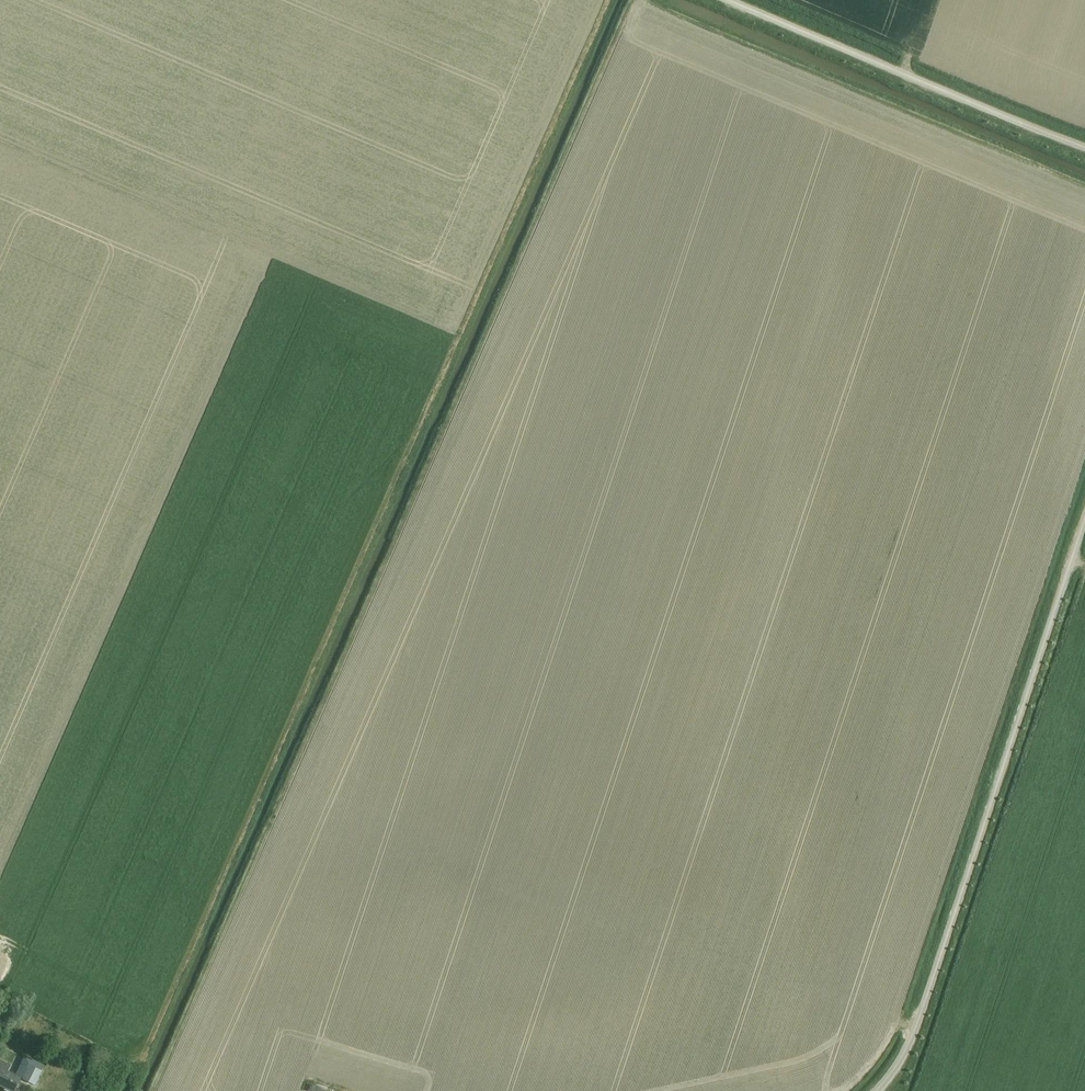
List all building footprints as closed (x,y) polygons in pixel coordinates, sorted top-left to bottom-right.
[(10,1090),(15,1090),(21,1079),(8,1072),(11,1065),(0,1060),(0,1086),(10,1090)] [(23,1080),(34,1085),(43,1068),(38,1066),(36,1069),(29,1066),(23,1080)]
